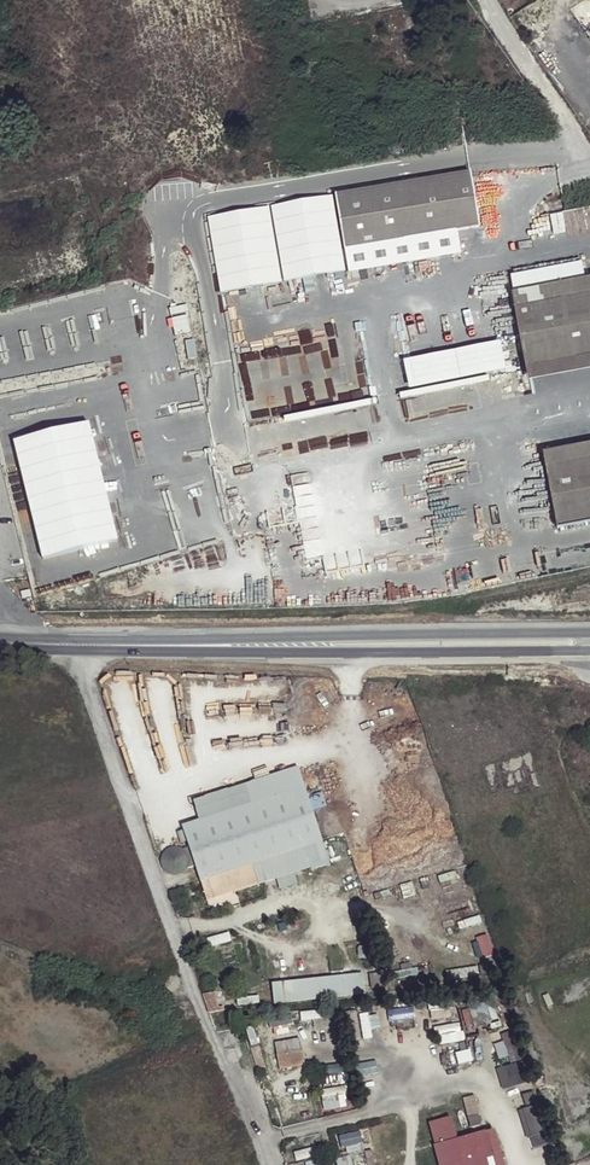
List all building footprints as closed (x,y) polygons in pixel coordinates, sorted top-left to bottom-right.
[(471,168),(336,194),(344,243),(455,226),(480,222),(471,168)] [(336,194),(271,206),(285,282),(349,272),(344,243),(336,194)] [(271,206),(208,217),(222,294),(285,282),(271,206)] [(455,226),(344,243),(349,272),(460,255),(455,226)] [(511,291),(581,276),(582,263),(511,277),(511,291)] [(589,293),(581,276),(511,291),(527,369),(589,357),(589,293)] [(500,342),(396,359),(402,389),(456,380),(457,386),(482,382),(480,373),(505,369),(500,342)] [(91,423),(14,441),(43,562),(120,543),(91,423)] [(543,453),(545,467),(589,458),(589,444),(543,453)] [(545,467),(557,528),(589,522),(589,458),(545,467)] [(30,589),(21,591),(22,598),(32,596),(30,589)] [(253,864),(322,841),(297,767),(194,799),(200,819),(181,826),(206,900),(259,883),(253,864)] [(322,841),(253,864),(259,883),(328,860),(322,841)] [(365,994),(363,973),(271,983),(273,1004),(365,994)] [(488,1021),(482,1003),(461,1010),(467,1028),(488,1021)] [(349,1040),(371,1038),(370,1027),(378,1026),(377,1008),(347,1010),(349,1040)] [(304,1065),(301,1050),(276,1054),(279,1071),(304,1065)] [(502,1087),(519,1082),(513,1062),(496,1067),(502,1087)] [(474,1095),(462,1098),(469,1127),(481,1124),(474,1095)] [(436,1164),(501,1164),(491,1127),(454,1137),(448,1115),(425,1121),(436,1164)] [(339,1145),(360,1144),(360,1131),(338,1133),(339,1145)] [(304,1162),(305,1164),(326,1164),(323,1156),(304,1162)]
